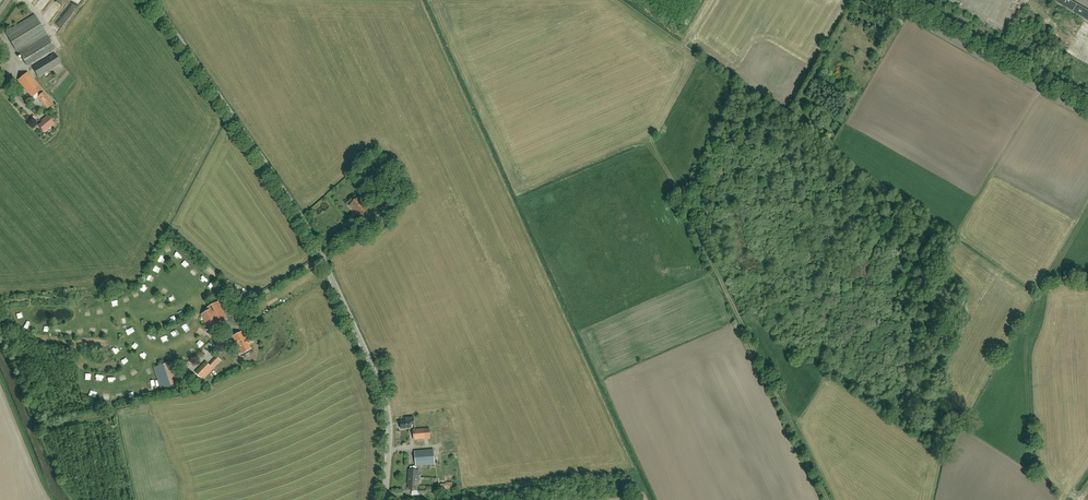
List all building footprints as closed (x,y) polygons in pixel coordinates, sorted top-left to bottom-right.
[(1087,21),(1087,14),(1065,0),(1052,0),(1087,21)] [(55,48),(35,15),(5,33),(17,52),(18,51),(27,66),(55,48)] [(38,77),(61,63),(55,53),(32,67),(38,77)] [(18,80),(32,98),(38,93),(39,95),(38,97),(48,108),(53,104),(27,72),(18,80)] [(47,77),(51,81),(56,77),(52,73),(47,77)] [(54,124),(47,116),(44,119),(45,121),(38,126),(44,132),(54,124)] [(370,208),(360,197),(350,206),(359,217),(362,219),(364,217),(362,214),(370,208)] [(386,201),(379,206),(379,207),(383,212),(390,207),(386,201)] [(382,224),(383,225),(389,220),(385,216),(384,215),(378,220),(371,226),(375,230),(382,224)] [(208,311),(201,315),(209,329),(227,319),(218,302),(206,308),(208,311)] [(242,332),(233,336),(243,354),(251,349),(249,345),(253,342),(250,336),(245,339),(242,332)] [(190,358),(185,365),(190,368),(194,362),(190,358)] [(161,389),(177,383),(170,362),(154,368),(161,389)] [(206,362),(195,373),(200,377),(210,366),(206,362)] [(89,396),(96,398),(98,392),(91,390),(89,396)] [(411,428),(410,424),(414,424),(414,417),(406,418),(406,421),(400,421),(401,429),(411,428)] [(414,440),(430,438),(430,428),(413,429),(414,440)] [(416,466),(435,464),(434,450),(415,451),(416,466)] [(410,470),(409,470),(408,481),(410,482),(409,489),(417,490),(418,481),(420,481),(420,475),(418,475),(419,470),(416,470),(416,467),(410,467),(410,470)]
